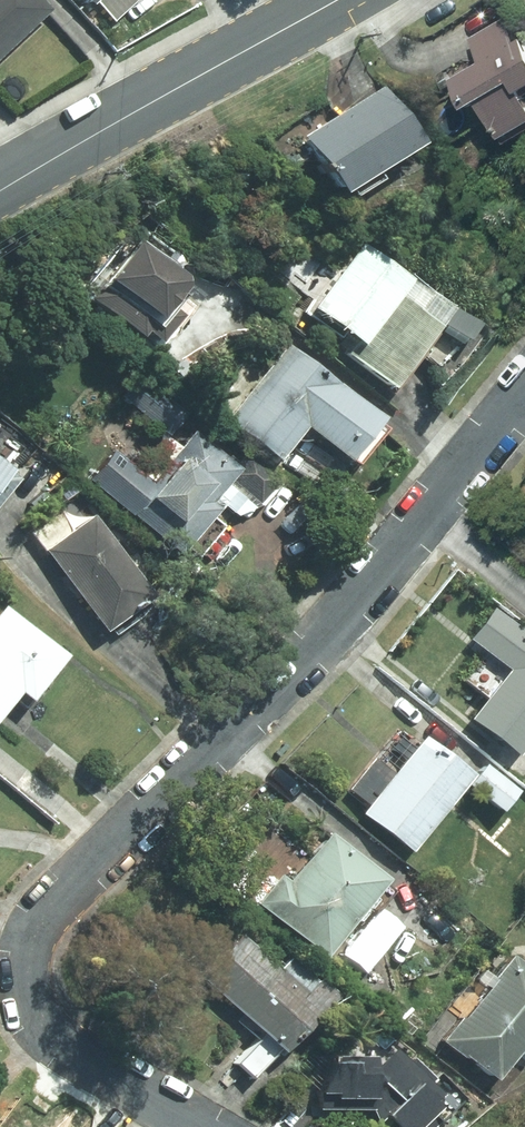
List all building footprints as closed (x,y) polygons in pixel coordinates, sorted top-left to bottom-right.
[(52,8),(44,0),(0,0),(0,57),(52,8)] [(97,1),(115,21),(138,0),(98,0),(97,1)] [(462,77),(477,100),(484,96),(509,133),(513,130),(519,138),(524,134),(524,30),(512,11),(480,32),(495,55),(462,77)] [(423,137),(388,83),(309,133),(344,186),(423,137)] [(95,297),(161,346),(194,300),(178,288),(189,274),(139,237),(95,297)] [(360,338),(410,273),(364,242),(316,304),(360,338)] [(452,305),(410,273),(360,338),(350,351),(392,383),(452,305)] [(390,423),(286,341),(227,416),(278,457),(305,423),(357,464),(390,423)] [(115,446),(89,476),(176,550),(221,497),(239,512),(262,502),(233,477),(244,464),(146,380),(128,400),(179,444),(151,476),(115,446)] [(0,453),(0,500),(20,476),(11,469),(14,465),(0,453)] [(94,513),(47,548),(106,626),(153,591),(94,513)] [(6,602),(0,610),(0,714),(22,688),(31,696),(67,653),(6,602)] [(517,749),(524,739),(524,630),(495,607),(471,639),(508,667),(472,715),(517,749)] [(364,810),(412,848),(475,770),(426,732),(394,772),(375,756),(350,787),(370,803),(364,810)] [(486,762),(470,782),(502,808),(518,787),(486,762)] [(258,900),(325,954),(389,874),(331,827),(290,878),(281,871),(258,900)] [(301,980),(241,928),(200,975),(262,1028),(233,1061),(252,1077),(283,1042),(288,1046),(337,989),(312,968),(301,980)] [(442,1036),(503,1085),(524,1057),(524,953),(515,945),(442,1036)] [(377,1126),(428,1126),(460,1094),(438,1073),(434,1077),(397,1043),(387,1053),(331,1054),(320,1088),(322,1109),(355,1106),(377,1126)]
